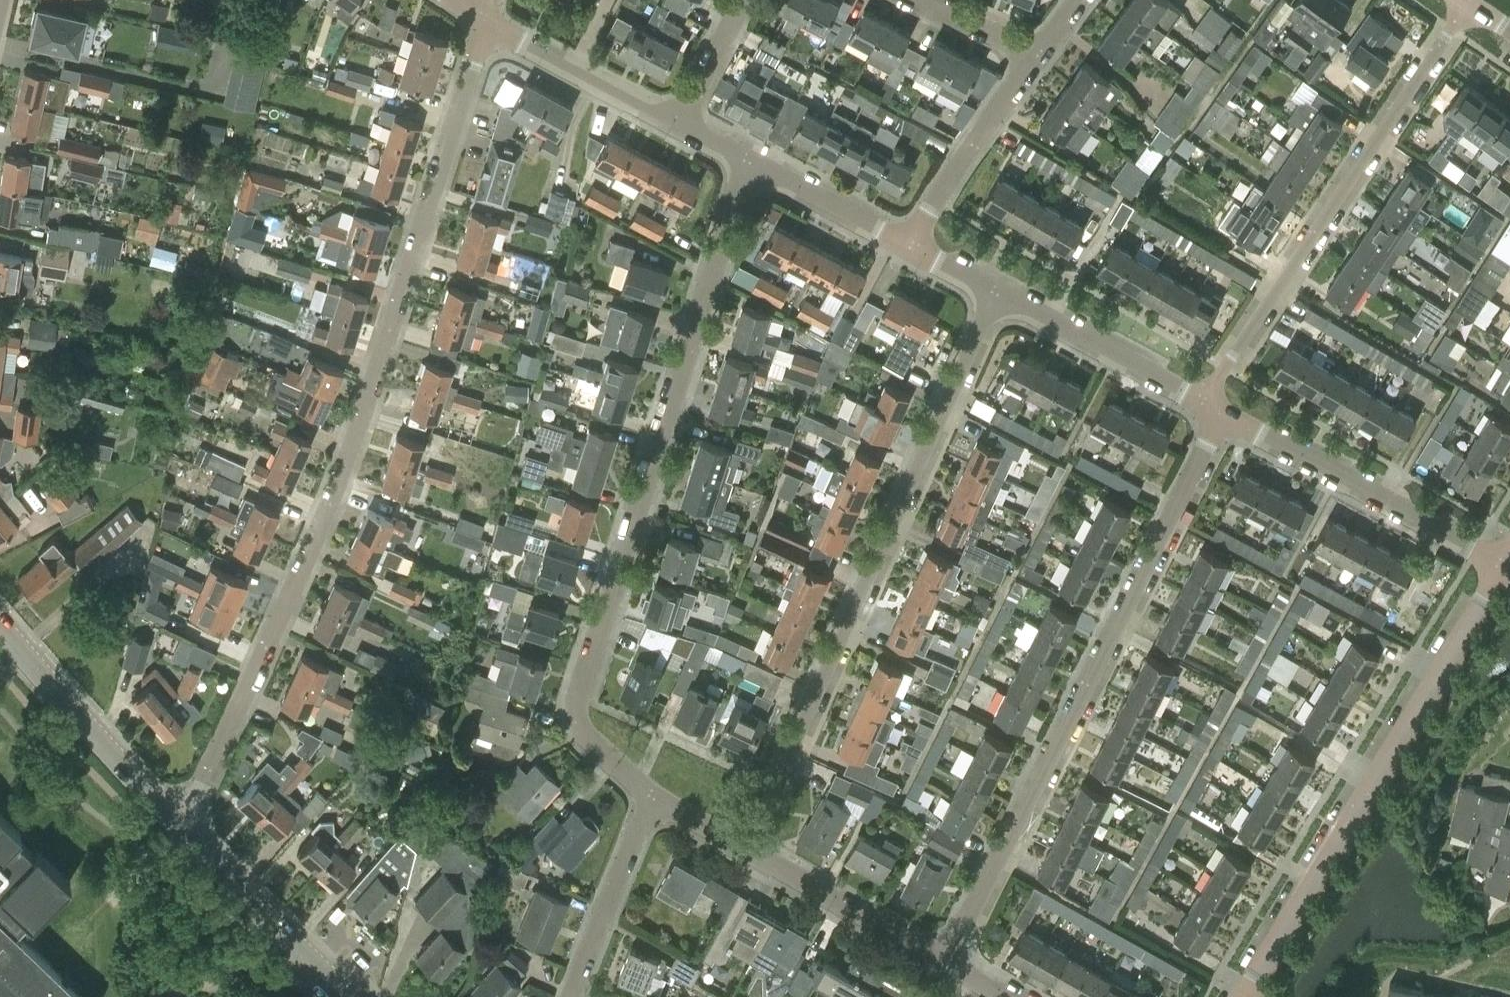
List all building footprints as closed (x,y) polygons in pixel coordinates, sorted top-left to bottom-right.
[(345,2),(338,13),(347,19),(355,8),(353,6),(357,0),(343,0),(345,2)] [(686,0),(664,0),(663,1),(684,12),(690,2),(686,0)] [(802,18),(812,0),(782,0),(779,6),(790,12),(783,26),(794,32),(802,18)] [(802,18),(825,31),(823,35),(833,41),(845,19),(835,13),(840,4),(833,0),(812,0),(802,18)] [(1023,14),(1028,3),(1021,0),(1003,0),(1001,4),(1023,14)] [(1167,29),(1181,11),(1168,0),(1131,0),(1130,2),(1167,29)] [(1266,44),(1281,24),(1272,17),(1285,0),(1279,0),(1253,34),(1266,44)] [(1327,0),(1298,0),(1295,4),(1287,16),(1296,22),(1284,39),(1294,46),(1285,58),(1286,58),(1327,0)] [(1334,32),(1352,6),(1343,0),(1327,0),(1286,58),(1297,66),(1314,41),(1323,47),(1334,32)] [(1115,21),(1139,39),(1140,38),(1153,48),(1167,29),(1130,2),(1115,21)] [(378,24),(390,28),(397,8),(386,4),(378,24)] [(1204,15),(1223,29),(1231,18),(1213,4),(1204,15)] [(168,8),(153,5),(150,17),(165,21),(168,8)] [(76,50),(83,17),(39,7),(38,9),(33,8),(29,24),(34,25),(30,39),(48,43),(48,46),(57,48),(58,46),(76,50)] [(845,19),(833,41),(844,47),(850,36),(873,48),(887,21),(864,8),(856,24),(845,19)] [(1389,15),(1388,14),(1384,12),(1378,21),(1387,27),(1393,18),(1389,15)] [(1390,29),(1387,27),(1378,21),(1369,14),(1348,42),(1356,47),(1348,58),(1360,67),(1352,78),(1367,88),(1388,58),(1375,49),(1390,29)] [(1192,33),(1211,46),(1223,29),(1204,15),(1192,33)] [(666,16),(657,34),(656,34),(642,61),(665,73),(686,34),(681,31),(684,25),(666,16)] [(391,32),(405,36),(409,24),(395,20),(391,32)] [(642,61),(656,34),(633,21),(619,48),(642,61)] [(887,79),(897,84),(916,48),(906,43),(911,33),(887,21),(873,48),(874,49),(869,58),(891,70),(887,79)] [(1139,39),(1115,21),(1100,41),(1124,59),(1139,39)] [(159,24),(154,42),(194,51),(198,33),(159,24)] [(1230,53),(1243,35),(1232,27),(1219,45),(1230,53)] [(407,54),(438,64),(445,39),(415,29),(407,54)] [(760,44),(781,56),(787,45),(766,34),(760,44)] [(905,71),(916,77),(938,89),(959,51),(936,38),(927,54),(916,48),(897,84),(898,84),(905,71)] [(264,49),(240,43),(226,103),(252,109),(264,49)] [(1248,71),(1253,64),(1264,49),(1255,43),(1244,58),(1240,64),(1248,71)] [(781,56),(760,44),(754,55),(775,66),(781,56)] [(1212,49),(1206,58),(1221,69),(1228,60),(1212,49)] [(959,51),(938,89),(961,101),(969,88),(984,96),(999,72),(959,51)] [(1305,72),(1316,80),(1331,59),(1320,51),(1305,72)] [(1193,83),(1205,91),(1220,71),(1221,69),(1206,58),(1205,59),(1196,53),(1181,74),(1193,83)] [(392,78),(399,80),(430,89),(438,64),(407,54),(402,69),(394,67),(394,69),(382,65),(378,78),(391,82),(392,78)] [(283,66),(295,69),(298,59),(285,56),(283,66)] [(1071,81),(1108,109),(1124,88),(1086,60),(1071,81)] [(1240,64),(1231,76),(1217,96),(1226,102),(1248,71),(1240,64)] [(314,67),(311,75),(324,80),(327,71),(314,67)] [(18,99),(63,109),(70,79),(25,68),(18,99)] [(344,81),(368,88),(373,76),(348,68),(344,81)] [(124,80),(111,77),(81,70),(77,86),(120,97),(124,80)] [(755,76),(748,87),(738,82),(737,84),(730,97),(726,105),(748,117),(767,82),(755,76)] [(325,91),(352,99),(356,86),(329,77),(325,91)] [(715,90),(730,97),(737,84),(722,77),(715,90)] [(492,137),(523,146),(525,140),(512,132),(521,114),(533,121),(549,93),(525,80),(511,106),(502,103),(492,137)] [(1056,101),(1093,129),(1108,109),(1071,81),(1056,101)] [(787,94),(775,86),(767,82),(748,117),(769,128),(776,114),(787,120),(798,99),(787,94)] [(1193,83),(1185,95),(1177,89),(1170,100),(1189,113),(1205,91),(1193,83)] [(1441,153),(1445,156),(1463,131),(1471,121),(1487,99),(1466,84),(1450,106),(1451,107),(1444,117),(1445,127),(1450,130),(1438,147),(1443,150),(1441,153)] [(847,96),(850,97),(863,105),(867,97),(846,86),(840,98),(844,100),(847,96)] [(1300,103),(1290,117),(1329,143),(1342,122),(1337,118),(1343,109),(1318,91),(1311,102),(1308,100),(1300,103)] [(549,93),(533,121),(556,134),(572,106),(549,93)] [(1203,116),(1232,136),(1244,118),(1225,105),(1226,102),(1217,96),(1210,107),(1203,116)] [(867,97),(863,105),(876,112),(880,103),(867,97)] [(1264,103),(1257,98),(1252,104),(1259,110),(1264,103)] [(63,109),(18,99),(11,129),(49,138),(51,131),(64,135),(69,114),(56,111),(56,108),(63,110),(63,109)] [(798,99),(787,120),(797,125),(794,132),(815,143),(828,120),(807,109),(809,105),(798,99)] [(1471,121),(1463,131),(1483,146),(1491,136),(1507,113),(1487,99),(1471,121)] [(1162,110),(1182,124),(1189,113),(1170,100),(1162,110)] [(1093,129),(1056,101),(1041,120),(1075,145),(1089,127),(1093,129)] [(939,114),(928,108),(918,103),(912,114),(933,125),(939,114)] [(419,123),(394,115),(395,110),(382,107),(378,121),(390,125),(385,140),(412,148),(419,123)] [(1150,140),(1164,151),(1182,124),(1162,110),(1155,120),(1145,136),(1150,140)] [(1483,146),(1503,160),(1509,151),(1509,116),(1507,113),(1491,136),(1483,146)] [(828,120),(815,143),(837,155),(855,119),(846,114),(840,126),(828,120)] [(904,130),(909,119),(901,115),(895,125),(904,130)] [(1232,136),(1203,116),(1194,128),(1203,134),(1210,125),(1229,139),(1232,136)] [(1329,143),(1290,117),(1290,118),(1305,129),(1293,148),(1315,163),(1329,143)] [(855,119),(837,155),(858,166),(876,130),(855,119)] [(909,119),(904,130),(924,141),(930,130),(909,119)] [(223,128),(203,124),(200,139),(220,143),(223,128)] [(349,137),(366,143),(369,136),(351,130),(349,137)] [(876,130),(858,166),(879,177),(891,154),(871,143),(877,131),(876,130)] [(585,154),(594,159),(617,171),(630,147),(607,135),(603,141),(589,133),(585,154)] [(57,151),(110,164),(112,155),(99,152),(101,145),(60,135),(57,151)] [(523,146),(492,137),(475,196),(505,205),(523,146)] [(538,150),(553,158),(560,145),(546,137),(538,150)] [(1315,163),(1293,148),(1292,149),(1274,137),(1262,156),(1301,183),(1315,163)] [(1180,151),(1190,158),(1198,146),(1188,139),(1180,151)] [(378,164),(404,172),(412,148),(385,140),(378,164)] [(1025,164),(1028,158),(1035,162),(1041,152),(1020,140),(1011,156),(1025,164)] [(1164,151),(1150,140),(1135,160),(1150,171),(1164,151)] [(640,183),(652,159),(630,147),(617,171),(640,183)] [(1441,153),(1443,150),(1438,147),(1430,159),(1439,165),(1445,156),(1441,153)] [(228,167),(223,191),(234,194),(239,170),(236,169),(241,152),(229,149),(225,167),(228,167)] [(121,152),(118,165),(128,167),(131,155),(121,152)] [(1041,152),(1035,162),(1056,174),(1062,164),(1041,152)] [(1,184),(40,191),(43,170),(28,168),(30,158),(6,154),(1,184)] [(891,154),(879,177),(900,188),(913,165),(891,154)] [(102,167),(102,163),(71,156),(68,173),(99,180),(100,176),(115,180),(118,170),(102,167)] [(1150,171),(1135,160),(1129,156),(1110,183),(1132,196),(1150,171)] [(1301,183),(1262,156),(1261,158),(1278,169),(1268,185),(1290,200),(1301,183)] [(1160,178),(1169,184),(1183,163),(1175,157),(1160,178)] [(662,195),(675,171),(652,159),(640,183),(662,195)] [(1419,162),(1414,170),(1410,167),(1396,188),(1418,203),(1438,174),(1419,162)] [(371,193),(372,190),(397,197),(404,172),(378,164),(373,180),(360,176),(356,189),(371,193)] [(1062,164),(1056,174),(1077,186),(1083,176),(1062,164)] [(246,166),(236,203),(250,207),(260,207),(267,205),(273,200),(279,193),(282,193),(287,178),(246,166)] [(675,171),(662,195),(685,207),(698,183),(675,171)] [(1492,172),(1486,181),(1487,182),(1491,185),(1493,183),(1496,185),(1501,179),(1494,173),(1492,172)] [(320,188),(340,193),(344,180),(324,174),(320,188)] [(1006,213),(1021,187),(999,174),(984,200),(1006,213)] [(1083,176),(1077,186),(1094,196),(1100,186),(1083,176)] [(1479,191),(1478,193),(1487,199),(1488,197),(1496,185),(1493,183),(1491,185),(1487,182),(1486,181),(1479,191)] [(584,200),(598,208),(607,191),(592,183),(584,200)] [(40,191),(1,184),(0,193),(0,216),(20,219),(43,221),(48,216),(52,193),(40,191)] [(1290,200),(1268,185),(1254,206),(1276,221),(1290,200)] [(1487,199),(1503,210),(1504,207),(1509,199),(1509,194),(1498,186),(1496,185),(1488,197),(1487,199)] [(1021,187),(1006,213),(1027,225),(1042,199),(1021,187)] [(208,204),(212,193),(195,188),(191,199),(208,204)] [(1386,202),(1409,218),(1418,203),(1396,188),(1386,202)] [(337,202),(339,194),(320,189),(318,196),(337,202)] [(544,212),(569,220),(573,204),(567,202),(569,195),(551,189),(544,212)] [(622,198),(607,191),(598,208),(613,215),(622,198)] [(182,203),(165,199),(160,218),(177,223),(182,203)] [(1042,199),(1027,225),(1048,237),(1063,211),(1042,199)] [(1128,217),(1148,228),(1155,218),(1122,199),(1109,221),(1122,228),(1128,217)] [(1372,224),(1395,239),(1409,218),(1386,202),(1372,224)] [(1484,203),(1474,218),(1481,223),(1480,226),(1485,229),(1494,235),(1500,225),(1504,218),(1496,212),(1496,211),(1484,203)] [(781,210),(770,204),(765,212),(776,218),(781,210)] [(266,231),(249,226),(253,212),(236,206),(226,238),(260,249),(266,231)] [(1276,221),(1254,206),(1239,229),(1261,244),(1276,221)] [(346,236),(381,247),(389,222),(343,208),(338,226),(348,229),(346,236)] [(629,224),(644,232),(652,216),(637,208),(629,224)] [(511,222),(496,218),(472,210),(464,235),(489,243),(489,242),(501,246),(506,232),(508,233),(511,222)] [(1063,211),(1048,237),(1069,250),(1084,224),(1063,211)] [(524,227),(548,234),(553,219),(529,212),(524,227)] [(141,215),(136,233),(156,237),(160,220),(141,215)] [(666,223),(652,216),(644,232),(658,239),(666,223)] [(1155,218),(1148,228),(1170,240),(1176,230),(1155,218)] [(331,237),(334,225),(320,221),(317,233),(331,237)] [(49,225),(47,241),(96,249),(96,251),(120,255),(122,240),(103,236),(105,230),(59,223),(59,227),(49,225)] [(298,225),(290,223),(288,230),(295,233),(298,225)] [(781,269),(798,236),(775,224),(763,248),(774,254),(769,263),(781,269)] [(1356,248),(1378,263),(1395,239),(1372,224),(1356,248)] [(346,236),(348,229),(338,226),(334,225),(331,237),(342,240),(335,263),(347,266),(348,264),(374,272),(381,247),(346,236)] [(1492,248),(1509,258),(1509,255),(1509,229),(1506,227),(1498,239),(1492,248)] [(1494,235),(1485,229),(1478,240),(1486,246),(1494,235)] [(1176,230),(1170,240),(1191,252),(1197,242),(1176,230)] [(498,261),(485,257),(489,243),(464,235),(456,260),(481,268),(480,272),(494,276),(498,261)] [(808,272),(821,248),(798,236),(781,269),(782,270),(787,260),(808,272)] [(666,270),(631,259),(635,246),(611,239),(605,259),(627,266),(621,286),(658,297),(666,270)] [(1119,278),(1134,253),(1112,240),(1098,266),(1119,278)] [(1197,242),(1191,252),(1212,264),(1218,254),(1197,242)] [(39,275),(79,281),(83,250),(44,244),(39,275)] [(177,252),(155,246),(150,263),(172,269),(177,252)] [(831,284),(844,260),(821,248),(808,272),(831,284)] [(1342,268),(1365,283),(1378,263),(1356,248),(1342,268)] [(1497,286),(1509,265),(1509,259),(1509,258),(1492,248),(1484,262),(1477,273),(1497,286)] [(17,285),(17,290),(30,292),(33,290),(35,276),(31,272),(34,257),(0,251),(0,282),(17,285)] [(110,271),(112,255),(96,252),(93,269),(110,271)] [(1134,253),(1119,278),(1140,290),(1155,265),(1134,253)] [(1256,277),(1236,264),(1218,254),(1212,264),(1251,287),(1256,277)] [(275,270),(308,280),(312,267),(279,257),(275,270)] [(844,260),(831,284),(854,296),(867,272),(844,260)] [(1454,279),(1462,284),(1471,270),(1463,264),(1454,279)] [(1155,265),(1140,290),(1161,303),(1176,277),(1155,265)] [(1365,283),(1342,268),(1328,289),(1351,304),(1365,283)] [(1497,286),(1477,273),(1471,283),(1491,296),(1497,286)] [(766,297),(775,281),(761,274),(758,279),(754,276),(749,284),(754,287),(753,290),(766,297)] [(1176,277),(1161,303),(1182,315),(1197,289),(1176,277)] [(561,296),(584,304),(590,285),(566,278),(561,296)] [(1462,284),(1454,279),(1444,295),(1453,300),(1462,284)] [(518,295),(537,301),(542,287),(522,281),(518,295)] [(775,281),(766,297),(782,305),(790,289),(775,281)] [(1491,296),(1471,283),(1463,295),(1455,307),(1476,319),(1491,296)] [(366,296),(341,289),(328,285),(321,309),(359,321),(366,296)] [(440,311),(518,336),(519,333),(506,328),(506,330),(503,329),(505,323),(480,315),(486,298),(448,286),(440,311)] [(905,322),(917,299),(895,287),(883,311),(905,322)] [(1215,292),(1211,298),(1197,289),(1182,315),(1204,327),(1215,308),(1227,315),(1231,309),(1221,303),(1224,297),(1215,292)] [(814,320),(822,305),(806,297),(798,312),(814,320)] [(915,355),(903,348),(908,340),(919,346),(939,310),(917,299),(905,322),(882,364),(903,375),(915,355)] [(1436,303),(1424,322),(1426,323),(1434,329),(1446,310),(1436,303)] [(733,336),(760,344),(776,349),(786,319),(771,312),(744,304),(733,336)] [(613,305),(609,317),(604,334),(643,346),(652,316),(627,308),(626,309),(613,305)] [(822,305),(814,320),(827,328),(835,313),(822,305)] [(1476,319),(1455,307),(1445,323),(1454,328),(1464,312),(1476,320),(1476,319)] [(1325,330),(1331,319),(1311,308),(1305,318),(1325,330)] [(332,313),(328,328),(315,325),(311,338),(324,342),(326,337),(351,345),(359,321),(321,309),(320,309),(332,313)] [(1427,339),(1418,333),(1423,326),(1421,325),(1422,322),(1403,310),(1392,328),(1411,340),(1413,338),(1415,340),(1412,345),(1420,350),(1427,339)] [(518,336),(440,311),(432,335),(470,347),(474,334),(483,337),(485,332),(504,338),(503,341),(516,345),(518,336)] [(832,337),(844,343),(855,323),(856,320),(843,314),(832,337)] [(1331,319),(1325,330),(1346,342),(1352,331),(1331,319)] [(544,324),(529,320),(525,335),(540,339),(544,324)] [(202,340),(204,341),(218,346),(223,334),(210,324),(207,321),(202,340)] [(28,339),(52,343),(54,326),(30,323),(28,339)] [(855,323),(844,343),(855,349),(865,329),(855,323)] [(1418,333),(1427,339),(1434,329),(1426,323),(1423,327),(1423,326),(1418,333)] [(550,344),(581,354),(586,339),(555,329),(550,344)] [(264,345),(287,356),(293,341),(271,330),(264,345)] [(1352,331),(1346,342),(1367,354),(1373,344),(1352,331)] [(1446,332),(1431,357),(1452,370),(1467,345),(1446,332)] [(16,371),(19,350),(21,335),(5,334),(5,339),(0,338),(0,369),(12,370),(16,371)] [(855,349),(844,343),(832,337),(827,348),(825,356),(816,378),(832,384),(841,365),(845,367),(855,349)] [(1295,381),(1314,347),(1307,343),(1303,350),(1288,342),(1273,368),(1295,381)] [(194,373),(224,385),(229,373),(235,376),(243,358),(208,343),(194,373)] [(1373,344),(1367,354),(1388,367),(1394,356),(1373,344)] [(1314,347),(1295,381),(1316,393),(1335,360),(1328,356),(1328,352),(1320,348),(1316,348),(1314,347)] [(541,355),(533,353),(520,349),(514,370),(535,376),(541,355)] [(787,364),(817,373),(822,360),(794,350),(790,364),(787,363),(787,364)] [(1027,389),(1041,363),(1019,351),(1005,377),(1027,389)] [(478,405),(481,397),(456,390),(457,386),(446,382),(450,369),(458,371),(461,358),(440,352),(436,365),(424,361),(416,385),(478,405)] [(1509,370),(1509,357),(1504,353),(1498,363),(1509,370)] [(308,354),(300,371),(297,378),(332,394),(342,370),(318,359),(308,354)] [(720,378),(719,381),(746,390),(750,376),(766,381),(770,368),(728,354),(724,367),(720,367),(718,375),(720,378)] [(1394,356),(1388,367),(1409,379),(1415,368),(1394,356)] [(579,375),(629,391),(636,368),(607,359),(603,370),(588,365),(584,376),(579,374),(579,375)] [(1335,360),(1316,393),(1337,405),(1352,379),(1333,368),(1337,361),(1335,360)] [(1048,400),(1062,374),(1041,363),(1027,389),(1048,400)] [(1498,363),(1504,367),(1491,387),(1509,399),(1509,370),(1498,363)] [(787,364),(782,378),(812,389),(817,373),(787,364)] [(332,394),(297,378),(300,371),(288,365),(285,372),(275,368),(268,384),(268,387),(268,391),(270,393),(293,403),(297,405),(296,406),(321,417),(332,394)] [(1415,368),(1409,379),(1427,389),(1433,379),(1415,368)] [(0,369),(0,405),(11,406),(13,393),(16,371),(12,370),(0,369)] [(1062,374),(1048,400),(1071,412),(1084,386),(1062,374)] [(629,391),(579,375),(575,388),(585,391),(586,387),(597,391),(592,405),(621,415),(629,391)] [(1352,379),(1337,405),(1358,417),(1373,391),(1352,379)] [(711,406),(737,414),(736,418),(752,423),(756,410),(741,405),(746,390),(719,381),(711,406)] [(864,398),(900,414),(910,392),(886,381),(880,394),(869,389),(864,398)] [(478,405),(416,385),(408,410),(435,418),(439,404),(450,408),(451,403),(476,412),(478,405)] [(123,411),(126,401),(73,386),(70,397),(123,411)] [(514,401),(526,401),(527,386),(515,386),(514,401)] [(538,399),(565,407),(568,395),(542,387),(538,399)] [(1373,391),(1358,417),(1379,430),(1395,404),(1373,391)] [(238,408),(253,414),(258,403),(243,396),(238,408)] [(977,396),(971,408),(991,419),(1006,427),(1012,417),(996,409),(997,406),(977,396)] [(565,407),(538,399),(530,397),(527,408),(541,413),(544,402),(565,408),(565,407)] [(836,426),(848,432),(860,437),(865,426),(892,437),(896,437),(903,422),(899,416),(900,414),(864,398),(864,400),(859,397),(849,418),(842,415),(836,426)] [(1113,435),(1127,408),(1105,397),(1091,423),(1113,435)] [(1445,413),(1455,419),(1465,403),(1454,398),(1445,413)] [(196,416),(202,404),(191,399),(186,411),(196,416)] [(1395,404),(1379,430),(1401,442),(1416,416),(1395,404)] [(12,437),(37,440),(41,410),(17,406),(12,437)] [(1135,446),(1148,420),(1127,408),(1113,435),(1135,446)] [(848,432),(836,426),(804,411),(790,445),(797,448),(807,426),(843,442),(848,432)] [(1504,449),(1509,438),(1509,423),(1491,412),(1478,433),(1504,449)] [(1432,434),(1442,441),(1455,419),(1445,413),(1432,434)] [(1012,417),(1006,427),(1028,439),(1033,428),(1012,417)] [(589,425),(585,438),(571,434),(573,428),(546,419),(541,422),(536,438),(606,460),(615,433),(589,425)] [(311,440),(286,429),(287,425),(275,420),(270,433),(281,438),(275,452),(300,464),(311,440)] [(1168,451),(1162,448),(1170,431),(1148,420),(1135,446),(1163,461),(1168,451)] [(767,435),(790,443),(795,431),(771,423),(767,435)] [(1033,428),(1028,439),(1059,456),(1067,439),(1057,433),(1054,439),(1033,428)] [(1465,455),(1491,470),(1504,449),(1478,433),(1465,455)] [(2,464),(12,455),(16,438),(0,434),(0,463),(2,464)] [(1442,441),(1432,434),(1419,457),(1429,463),(1442,441)] [(397,435),(389,459),(415,467),(418,456),(422,443),(397,435)] [(598,487),(606,460),(536,438),(535,438),(553,444),(548,461),(527,454),(521,474),(542,480),(547,464),(561,469),(563,462),(576,466),(572,478),(598,487)] [(736,449),(701,438),(692,468),(734,481),(741,456),(757,461),(762,446),(739,439),(736,449)] [(967,461),(991,472),(1001,449),(978,438),(967,461)] [(446,455),(466,457),(467,440),(447,439),(446,455)] [(797,448),(790,445),(785,459),(804,468),(810,454),(797,448)] [(1093,474),(1098,463),(1080,454),(1082,450),(1071,445),(1066,456),(1077,463),(1076,465),(1093,474)] [(194,460),(240,479),(246,465),(200,446),(194,460)] [(846,470),(870,481),(880,458),(856,447),(846,470)] [(1443,470),(1453,475),(1478,491),(1491,470),(1465,455),(1456,449),(1443,470)] [(164,465),(167,454),(157,452),(155,463),(164,465)] [(263,481),(265,477),(289,488),(300,464),(275,452),(268,467),(257,462),(251,475),(263,481)] [(389,459),(381,484),(407,492),(411,478),(422,482),(423,478),(425,471),(415,467),(389,459)] [(958,482),(995,499),(1004,479),(991,472),(967,461),(958,482)] [(1059,477),(1065,466),(1059,462),(1053,474),(1059,477)] [(820,463),(813,482),(823,485),(830,466),(820,463)] [(1098,463),(1093,474),(1114,485),(1119,475),(1098,463)] [(441,467),(428,464),(425,471),(423,478),(436,482),(441,467)] [(870,481),(846,470),(845,471),(835,466),(826,487),(861,502),(870,481)] [(211,484),(238,495),(243,482),(217,470),(216,472),(205,467),(198,482),(210,488),(211,484)] [(451,479),(453,471),(441,467),(436,482),(449,486),(451,479)] [(692,468),(683,497),(708,505),(704,517),(736,527),(740,512),(726,507),(734,481),(692,468)] [(461,482),(496,489),(499,476),(464,469),(461,482)] [(1250,507),(1263,481),(1241,469),(1228,496),(1250,507)] [(779,493),(792,499),(802,478),(789,472),(779,493)] [(63,524),(95,507),(88,492),(80,496),(77,493),(78,492),(60,473),(41,489),(58,508),(56,509),(63,524)] [(1119,475),(1114,485),(1137,497),(1142,486),(1119,475)] [(1271,518),(1285,492),(1263,481),(1250,507),(1271,518)] [(948,504),(986,521),(995,499),(958,482),(948,504)] [(1056,499),(1067,505),(1076,489),(1065,483),(1056,499)] [(836,492),(830,504),(823,501),(820,510),(851,524),(861,502),(826,487),(825,487),(836,492)] [(583,533),(593,503),(567,495),(566,496),(549,490),(544,504),(561,509),(557,524),(583,533)] [(1032,500),(1045,505),(1049,498),(1036,492),(1032,500)] [(1285,492),(1271,518),(1272,519),(1268,526),(1277,530),(1281,524),(1293,530),(1307,504),(1285,492)] [(234,519),(268,534),(279,510),(245,495),(237,512),(234,519)] [(1093,518),(1120,531),(1131,509),(1104,495),(1093,518)] [(1045,521),(1056,527),(1067,505),(1056,499),(1045,521)] [(219,518),(224,506),(212,501),(207,512),(219,518)] [(30,515),(22,505),(11,514),(1,502),(0,503),(0,538),(7,532),(10,533),(30,515)] [(48,589),(77,564),(79,567),(82,565),(88,572),(142,521),(127,504),(72,551),(70,548),(65,551),(54,538),(38,551),(42,555),(18,576),(36,596),(47,586),(48,589)] [(986,521),(948,504),(938,527),(976,543),(986,521)] [(161,524),(172,527),(176,509),(165,506),(161,524)] [(224,506),(219,518),(232,524),(229,530),(238,535),(233,546),(258,558),(268,534),(234,519),(237,512),(224,506)] [(357,532),(392,547),(396,538),(398,539),(405,537),(409,538),(414,528),(405,524),(406,523),(394,517),(392,519),(368,508),(357,532)] [(851,524),(820,510),(819,511),(812,508),(808,519),(814,521),(812,525),(816,535),(841,546),(851,524)] [(505,522),(531,530),(535,518),(508,510),(505,522)] [(1337,554),(1351,528),(1328,516),(1315,542),(1337,554)] [(806,546),(811,535),(772,518),(767,528),(806,546)] [(1093,518),(1082,540),(1109,553),(1120,531),(1093,518)] [(1034,543),(1045,549),(1056,527),(1045,521),(1034,543)] [(531,530),(505,522),(500,537),(508,539),(505,549),(519,554),(521,544),(524,545),(528,531),(531,532),(531,530)] [(1010,532),(1022,538),(1027,530),(1013,524),(1010,532)] [(480,535),(456,526),(451,538),(481,549),(486,538),(480,536),(480,535)] [(1229,546),(1235,536),(1218,527),(1212,537),(1229,546)] [(1342,567),(1346,559),(1358,565),(1372,539),(1351,528),(1337,554),(1333,562),(1342,567)] [(403,553),(392,547),(357,532),(346,556),(370,566),(369,569),(382,575),(387,563),(397,568),(403,553)] [(691,574),(697,554),(727,563),(735,540),(713,533),(712,536),(699,532),(695,545),(671,538),(662,565),(691,574)] [(760,544),(796,561),(786,582),(819,597),(829,575),(804,564),(798,562),(802,552),(764,535),(760,544)] [(1235,536),(1229,546),(1251,557),(1256,547),(1235,536)] [(1380,576),(1394,551),(1372,539),(1358,565),(1380,576)] [(1109,553),(1082,540),(1071,562),(1098,575),(1109,553)] [(1045,549),(1034,543),(1019,572),(1040,582),(1045,574),(1035,568),(1045,549)] [(1191,569),(1218,583),(1229,560),(1202,546),(1191,569)] [(918,570),(956,587),(960,578),(957,572),(962,562),(928,547),(918,570)] [(1256,547),(1251,557),(1273,569),(1278,559),(1256,547)] [(536,581),(537,576),(567,586),(575,559),(543,549),(542,553),(526,548),(518,575),(536,581)] [(985,560),(1006,570),(1010,560),(989,551),(985,560)] [(1394,551),(1380,576),(1402,588),(1416,562),(1394,551)] [(1006,570),(985,560),(979,572),(1001,582),(1006,570)] [(1059,584),(1087,598),(1098,575),(1071,562),(1059,584)] [(750,568),(747,576),(760,581),(763,573),(750,568)] [(1218,583),(1191,569),(1180,590),(1207,604),(1218,583)] [(203,589),(236,605),(247,581),(222,570),(216,583),(207,579),(205,583),(203,589)] [(909,592),(932,603),(937,592),(951,598),(956,587),(918,570),(909,592)] [(187,588),(193,577),(181,571),(175,583),(187,588)] [(1316,592),(1322,582),(1306,573),(1300,584),(1316,592)] [(226,628),(236,605),(203,589),(205,583),(193,577),(187,588),(198,593),(189,612),(226,628)] [(517,586),(493,578),(488,592),(513,600),(517,586)] [(393,579),(388,591),(412,602),(417,589),(393,579)] [(324,605),(391,635),(393,629),(386,626),(362,615),(363,612),(353,607),(360,592),(335,581),(324,605)] [(646,594),(642,607),(648,609),(647,612),(682,623),(688,604),(694,606),(698,592),(680,586),(679,589),(656,582),(652,596),(646,594)] [(819,597),(786,582),(786,583),(788,584),(783,594),(789,597),(784,608),(809,619),(819,597)] [(1322,582),(1316,592),(1338,604),(1343,593),(1322,582)] [(1269,609),(1280,614),(1291,594),(1280,588),(1269,609)] [(716,604),(713,612),(724,615),(730,596),(708,589),(705,601),(716,604)] [(1003,605),(1013,610),(1021,595),(1011,590),(1003,605)] [(1169,612),(1196,626),(1207,604),(1180,590),(1169,612)] [(1288,613),(1298,619),(1301,613),(1308,617),(1317,601),(1300,591),(1288,613)] [(899,614),(922,624),(932,603),(909,592),(899,614)] [(163,624),(171,606),(139,593),(135,609),(163,624)] [(1343,593),(1338,604),(1359,615),(1365,605),(1343,593)] [(985,611),(989,604),(976,597),(972,605),(985,611)] [(1039,623),(1066,637),(1078,614),(1051,601),(1039,623)] [(433,611),(412,602),(406,615),(427,624),(433,611)] [(510,605),(505,621),(501,635),(517,640),(521,627),(551,637),(559,611),(528,602),(526,610),(510,605)] [(742,616),(745,609),(730,603),(727,610),(742,616)] [(126,604),(122,620),(130,623),(134,606),(126,604)] [(391,635),(324,605),(314,628),(339,639),(344,628),(354,633),(356,628),(380,639),(383,632),(391,635)] [(992,626),(1003,632),(1013,610),(1003,605),(992,626)] [(1365,605),(1359,615),(1382,627),(1388,617),(1365,605)] [(1254,615),(1263,620),(1257,630),(1268,635),(1280,614),(1269,609),(1268,611),(1260,606),(1254,615)] [(809,619),(784,608),(774,629),(799,640),(809,619)] [(1199,644),(1189,639),(1196,626),(1169,612),(1157,635),(1181,646),(1176,654),(1205,668),(1212,653),(1198,646),(1199,644)] [(1274,638),(1284,644),(1298,619),(1288,613),(1274,638)] [(922,624),(899,614),(889,635),(913,646),(922,624)] [(128,633),(115,621),(108,629),(121,640),(128,633)] [(684,633),(683,634),(696,638),(707,642),(708,640),(711,629),(688,622),(684,633)] [(1066,637),(1039,623),(1028,645),(1055,658),(1066,637)] [(977,628),(970,624),(966,632),(973,636),(977,628)] [(1363,625),(1355,638),(1354,637),(1347,649),(1373,664),(1388,639),(1363,625)] [(981,648),(992,653),(1003,632),(992,626),(981,648)] [(799,640),(774,629),(764,652),(789,663),(799,640)] [(1245,651),(1256,657),(1268,635),(1257,630),(1245,651)] [(679,632),(671,648),(688,655),(696,638),(683,634),(679,632)] [(967,646),(971,639),(959,632),(955,640),(967,646)] [(721,633),(716,644),(747,658),(748,658),(754,661),(755,661),(759,650),(721,633)] [(149,642),(130,636),(122,661),(129,664),(141,668),(149,642)] [(707,642),(696,638),(688,655),(688,656),(681,673),(694,679),(706,656),(709,657),(715,644),(707,642)] [(1260,662),(1270,668),(1284,644),(1274,638),(1260,662)] [(208,666),(215,651),(194,641),(187,656),(208,666)] [(633,666),(623,687),(634,692),(632,697),(643,702),(645,697),(648,698),(663,665),(656,662),(661,651),(640,641),(630,665),(633,666)] [(494,659),(493,662),(499,664),(495,678),(495,679),(511,684),(534,691),(543,662),(518,654),(519,652),(498,645),(494,659)] [(1055,658),(1028,645),(1017,666),(1044,680),(1055,658)] [(970,670),(986,678),(988,672),(984,670),(992,653),(981,648),(970,670)] [(1373,664),(1347,649),(1333,673),(1359,688),(1373,664)] [(1234,668),(1224,678),(1240,686),(1256,657),(1245,651),(1235,668),(1234,668)] [(370,668),(392,678),(399,662),(377,652),(370,668)] [(336,704),(342,692),(335,689),(343,671),(303,653),(292,677),(326,692),(323,698),(336,704)] [(1137,675),(1163,689),(1175,666),(1148,653),(1137,675)] [(931,668),(952,678),(957,667),(936,657),(931,668)] [(748,658),(747,659),(741,673),(767,685),(774,670),(754,661),(748,658)] [(869,680),(903,696),(913,673),(879,658),(869,680)] [(1270,668),(1260,662),(1246,688),(1256,694),(1270,668)] [(149,714),(177,689),(155,665),(142,676),(141,686),(132,695),(149,714)] [(182,678),(193,683),(199,670),(188,665),(182,678)] [(1044,680),(1017,666),(1006,688),(1034,702),(1044,680)] [(952,678),(931,668),(926,679),(946,689),(952,678)] [(465,681),(488,688),(492,677),(468,669),(465,681)] [(969,699),(973,691),(980,678),(985,680),(986,678),(970,670),(955,700),(968,707),(972,700),(969,699)] [(1359,688),(1333,673),(1318,697),(1344,713),(1359,688)] [(1126,697),(1153,711),(1163,689),(1137,675),(1126,697)] [(323,698),(326,692),(292,677),(281,701),(306,712),(311,700),(320,704),(323,698)] [(193,683),(182,678),(177,689),(149,714),(166,734),(185,717),(188,721),(201,710),(188,695),(193,683)] [(859,702),(882,713),(888,700),(897,704),(901,695),(903,696),(869,680),(859,702)] [(488,688),(465,681),(464,682),(468,683),(465,695),(484,701),(475,730),(493,736),(490,746),(493,751),(509,756),(514,753),(516,744),(526,713),(504,706),(507,694),(488,688)] [(678,712),(676,718),(690,725),(692,719),(705,724),(719,691),(706,685),(704,689),(692,684),(690,684),(678,712)] [(1211,713),(1222,718),(1237,692),(1227,686),(1211,713)] [(988,707),(995,710),(1022,724),(1034,702),(1006,688),(1005,690),(998,687),(988,707)] [(1241,697),(1251,703),(1256,694),(1246,688),(1241,697)] [(342,692),(336,704),(348,709),(354,698),(342,692)] [(409,707),(438,720),(444,705),(415,692),(409,707)] [(726,721),(721,732),(725,733),(722,739),(733,744),(736,738),(752,746),(766,715),(773,699),(763,694),(758,692),(754,701),(750,708),(735,701),(726,721)] [(1115,719),(1141,733),(1153,711),(1126,697),(1115,719)] [(1344,713),(1318,697),(1303,722),(1329,738),(1344,713)] [(849,724),(873,734),(882,713),(859,702),(849,724)] [(1240,741),(1249,725),(1252,727),(1257,716),(1237,704),(1222,731),(1233,737),(1240,741)] [(932,718),(935,711),(922,705),(919,712),(932,718)] [(938,733),(949,739),(957,724),(966,728),(971,717),(951,707),(938,733)] [(1199,734),(1210,740),(1222,718),(1211,713),(1199,734)] [(1104,741),(1131,754),(1141,733),(1115,719),(1104,741)] [(886,740),(873,735),(873,734),(849,724),(839,746),(876,762),(886,740)] [(296,733),(304,739),(295,748),(297,750),(303,755),(303,754),(307,757),(321,737),(301,727),(296,733)] [(974,752),(1001,765),(1013,743),(986,729),(974,752)] [(1220,758),(1226,762),(1230,754),(1225,751),(1233,737),(1222,731),(1211,752),(1220,758)] [(1187,756),(1198,761),(1210,740),(1199,734),(1199,735),(1192,732),(1187,740),(1194,743),(1187,756)] [(927,755),(938,761),(949,739),(938,733),(927,755)] [(332,751),(335,744),(325,739),(322,746),(332,751)] [(914,753),(917,746),(904,740),(901,748),(914,753)] [(1131,754),(1104,741),(1093,763),(1119,777),(1131,754)] [(1278,764),(1304,780),(1317,758),(1291,742),(1278,764)] [(423,744),(414,747),(417,758),(426,755),(423,744)] [(297,780),(313,762),(307,757),(303,754),(303,755),(297,750),(291,756),(296,761),(288,771),(297,780)] [(991,787),(1001,765),(974,752),(963,773),(991,787)] [(1208,779),(1220,758),(1211,752),(1199,773),(1208,779)] [(916,777),(928,782),(938,761),(927,755),(916,777)] [(1176,777),(1186,782),(1198,761),(1187,756),(1176,777)] [(529,815),(559,782),(535,760),(519,778),(510,770),(493,789),(503,798),(506,794),(529,815)] [(417,773),(419,767),(411,763),(408,769),(417,773)] [(1265,785),(1291,801),(1304,780),(1278,764),(1265,785)] [(274,776),(262,765),(254,774),(257,777),(239,796),(241,798),(238,801),(246,807),(249,804),(259,813),(284,786),(279,781),(285,774),(280,769),(274,776)] [(366,775),(382,787),(389,778),(373,766),(366,775)] [(1509,817),(1509,798),(1504,797),(1505,791),(1509,793),(1509,774),(1485,769),(1481,785),(1461,781),(1450,828),(1474,834),(1480,810),(1509,817)] [(288,771),(285,774),(279,781),(284,786),(259,813),(278,831),(296,810),(287,802),(292,795),(287,791),(297,780),(288,771)] [(991,787),(963,773),(953,795),(980,809),(991,787)] [(1204,787),(1216,794),(1220,786),(1208,779),(1199,773),(1181,806),(1217,826),(1223,817),(1202,805),(1201,807),(1195,804),(1204,787)] [(894,793),(898,783),(877,774),(873,784),(894,793)] [(928,782),(916,777),(902,806),(923,818),(929,808),(918,802),(928,782)] [(1172,809),(1176,801),(1186,782),(1176,777),(1166,795),(1167,796),(1163,804),(1172,809)] [(869,801),(874,791),(875,790),(853,780),(848,791),(869,801)] [(1072,803),(1099,817),(1111,794),(1084,781),(1072,803)] [(1252,806),(1278,822),(1291,801),(1265,785),(1252,806)] [(318,790),(303,807),(312,815),(327,798),(318,790)] [(874,791),(869,801),(860,816),(873,823),(887,798),(874,791)] [(827,848),(849,808),(825,794),(809,821),(807,820),(797,837),(813,846),(816,841),(827,848)] [(980,809),(953,795),(941,817),(968,831),(980,809)] [(1061,825),(1088,839),(1099,817),(1072,803),(1061,825)] [(1278,822),(1252,806),(1239,828),(1241,829),(1235,839),(1249,847),(1255,837),(1265,843),(1278,822)] [(584,850),(580,846),(596,828),(595,827),(597,824),(597,820),(589,812),(585,813),(582,815),(573,807),(557,824),(548,817),(531,836),(540,844),(544,840),(570,865),(584,850)] [(1474,834),(1468,858),(1491,863),(1497,838),(1509,841),(1509,817),(1480,810),(1474,834)] [(16,928),(27,916),(32,920),(71,880),(37,847),(33,852),(18,837),(22,832),(0,812),(0,996),(88,996),(16,928)] [(1163,839),(1173,845),(1188,818),(1178,812),(1163,839)] [(355,816),(346,826),(357,836),(366,826),(360,820),(355,816)] [(373,915),(396,888),(403,881),(407,884),(421,831),(415,826),(417,824),(412,819),(348,892),(373,915)] [(1142,838),(1152,844),(1163,824),(1153,819),(1142,838)] [(314,832),(299,850),(319,867),(336,847),(342,841),(343,840),(338,835),(334,832),(333,820),(321,821),(312,831),(314,832)] [(927,822),(920,835),(929,840),(928,842),(956,857),(966,841),(937,825),(936,826),(927,822)] [(1087,840),(1088,839),(1061,825),(1050,847),(1077,860),(1094,869),(1105,849),(1087,840)] [(346,826),(338,835),(343,840),(342,841),(342,842),(348,847),(357,836),(346,826)] [(882,879),(897,851),(901,844),(886,836),(882,843),(862,831),(846,859),(882,879)] [(438,972),(461,946),(465,951),(473,942),(482,910),(469,898),(475,892),(469,885),(492,861),(456,839),(450,834),(431,853),(442,863),(440,866),(442,868),(415,897),(418,900),(414,905),(440,928),(417,954),(438,972)] [(1130,860),(1141,865),(1152,844),(1142,838),(1130,860)] [(1491,863),(1486,886),(1509,891),(1509,841),(1497,838),(1491,863)] [(1151,860),(1161,866),(1173,845),(1163,839),(1151,860)] [(521,846),(514,840),(509,847),(516,853),(521,846)] [(336,847),(319,867),(338,885),(356,865),(337,848),(336,847)] [(1077,860),(1050,847),(1039,869),(1065,883),(1077,860)] [(1214,870),(1240,885),(1253,864),(1227,848),(1214,870)] [(538,864),(524,850),(515,858),(530,873),(538,864)] [(939,891),(952,866),(925,852),(904,893),(927,905),(935,889),(939,891)] [(726,917),(740,892),(707,874),(708,872),(677,855),(662,881),(663,881),(657,892),(687,909),(699,887),(720,899),(714,910),(726,917)] [(501,857),(496,877),(522,888),(529,873),(501,857)] [(1113,873),(1120,877),(1118,881),(1129,887),(1141,865),(1130,860),(1129,861),(1122,857),(1113,873)] [(1438,866),(1450,869),(1452,863),(1440,859),(1438,866)] [(1139,882),(1149,888),(1161,866),(1151,860),(1139,882)] [(1240,885),(1214,870),(1201,891),(1227,906),(1240,885)] [(1129,887),(1118,881),(1108,899),(1097,893),(1091,905),(1113,916),(1129,887)] [(1149,888),(1139,882),(1126,903),(1136,909),(1149,888)] [(1067,904),(1035,885),(1024,906),(1034,913),(1040,902),(1062,914),(1067,904)] [(517,933),(549,946),(555,931),(552,929),(555,921),(559,922),(568,901),(535,888),(517,933)] [(1227,906),(1201,891),(1189,912),(1215,927),(1227,906)] [(740,892),(726,917),(726,918),(703,958),(711,962),(714,958),(720,962),(727,960),(734,947),(753,957),(776,917),(765,911),(768,907),(740,892)] [(1089,916),(1067,904),(1062,914),(1083,926),(1089,916)] [(1215,927),(1189,912),(1176,933),(1202,949),(1215,927)] [(1089,916),(1083,926),(1104,938),(1110,928),(1089,916)] [(776,917),(753,957),(770,967),(767,974),(768,996),(781,996),(786,987),(787,987),(800,963),(806,952),(797,946),(807,928),(789,919),(786,923),(776,917)] [(387,925),(382,932),(390,939),(394,931),(387,925)] [(1033,965),(1048,939),(1027,927),(1011,952),(1033,965)] [(1131,940),(1110,928),(1104,938),(1125,950),(1131,940)] [(1069,951),(1048,939),(1033,965),(1054,977),(1069,951)] [(1153,952),(1131,940),(1125,950),(1147,962),(1153,952)] [(619,976),(647,987),(660,992),(666,977),(662,976),(669,958),(632,944),(619,976)] [(1093,958),(1072,946),(1069,951),(1054,977),(1057,979),(1057,984),(1063,987),(1067,984),(1075,989),(1093,958)] [(502,957),(520,973),(529,963),(511,947),(502,957)] [(1184,970),(1153,952),(1147,962),(1179,980),(1184,970)] [(668,971),(692,985),(702,967),(678,954),(668,971)] [(880,970),(855,956),(846,970),(826,959),(824,961),(815,955),(808,967),(800,963),(787,987),(804,996),(814,978),(847,996),(864,996),(880,970)] [(1106,964),(1102,970),(1091,963),(1094,958),(1093,958),(1075,989),(1089,996),(1099,996),(1115,969),(1106,964)] [(504,969),(496,962),(471,990),(475,994),(472,996),(502,996),(505,993),(509,996),(511,996),(522,985),(513,977),(504,969)] [(1132,987),(1112,975),(1115,969),(1099,996),(1127,996),(1132,987)] [(903,983),(880,970),(864,996),(895,996),(903,983)] [(1127,996),(1157,996),(1159,992),(1137,979),(1132,987),(1127,996)] [(1412,986),(1390,981),(1386,996),(1409,996),(1412,986)] [(1433,991),(1412,986),(1409,996),(1432,996),(1433,991)]
